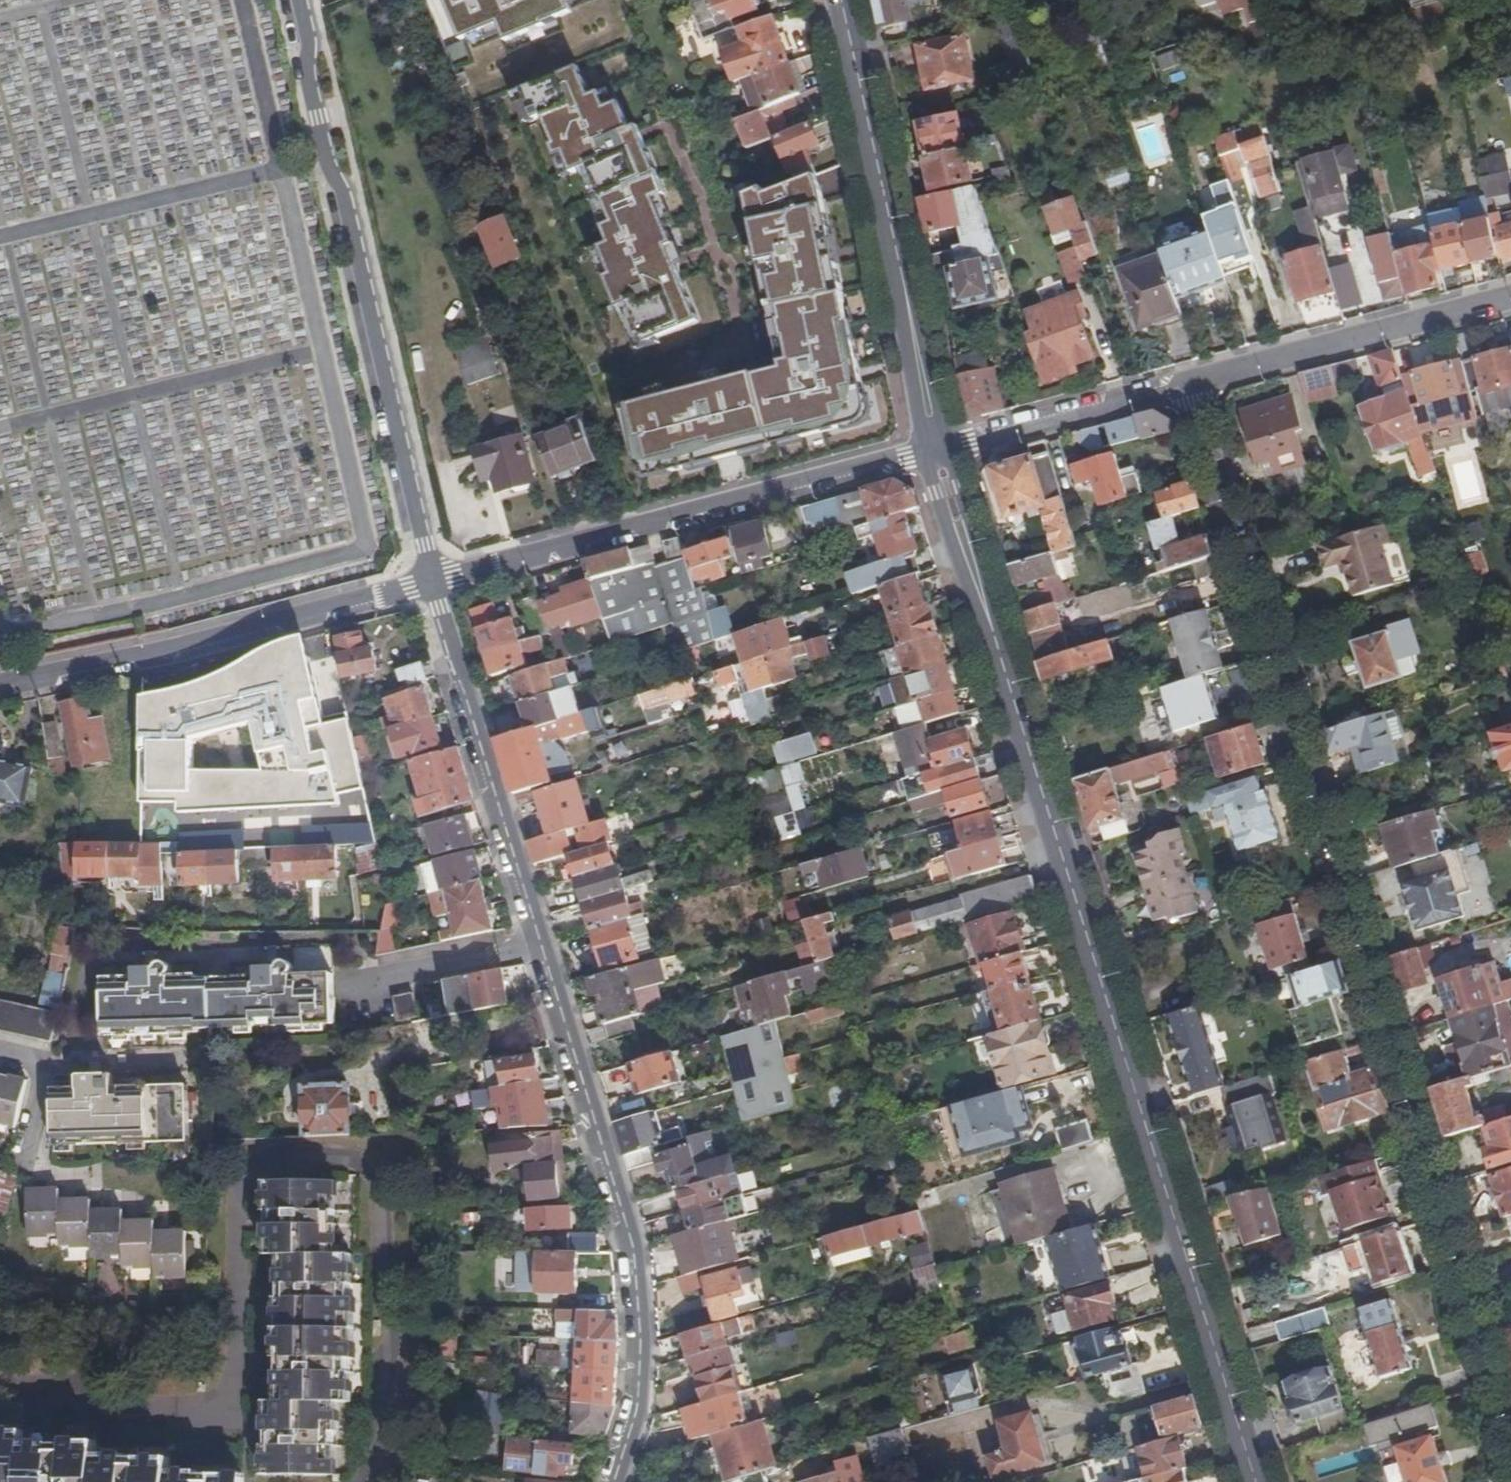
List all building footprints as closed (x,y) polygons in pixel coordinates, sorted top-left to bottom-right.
[(470,41),(508,25),(513,38),(575,12),(570,0),(453,0),(470,41)] [(689,3),(693,14),(703,40),(703,41),(737,29),(733,20),(758,9),(755,0),(715,0),(717,7),(713,9),(709,0),(698,0),(689,3)] [(884,28),(914,21),(911,9),(930,5),(929,0),(877,0),(884,28)] [(1260,21),(1253,0),(1199,0),(1201,7),(1220,1),(1225,15),(1245,9),(1251,24),(1260,21)] [(1442,2),(1413,8),(1417,23),(1427,21),(1445,17),(1442,2)] [(703,40),(693,14),(680,20),(689,45),(703,40)] [(723,50),(735,83),(744,80),(790,62),(774,15),(740,28),(745,42),(723,50)] [(1447,26),(1445,17),(1427,21),(1429,31),(1447,26)] [(1260,52),(1269,49),(1260,21),(1251,24),(1260,52)] [(974,81),(965,37),(920,47),(929,90),(974,81)] [(1162,72),(1182,67),(1178,51),(1158,55),(1162,72)] [(790,62),(744,80),(756,113),(792,98),(802,95),(796,79),(802,77),(797,60),(790,62)] [(639,352),(709,326),(672,248),(678,245),(657,199),(666,196),(640,129),(631,132),(620,104),(609,108),(602,90),(596,92),(586,67),(517,94),(530,129),(543,125),(566,183),(584,176),(613,244),(596,250),(639,352)] [(792,98),(756,113),(736,121),(747,148),(776,136),(789,132),(781,112),(795,106),(792,98)] [(919,124),(927,158),(966,150),(958,116),(919,124)] [(789,132),(776,136),(791,172),(793,171),(797,181),(817,173),(807,149),(820,144),(811,122),(789,132)] [(1281,191),(1275,172),(1261,124),(1215,140),(1229,181),(1230,182),(1243,178),(1240,167),(1251,163),(1262,197),(1281,191)] [(966,150),(927,158),(934,190),(974,182),(966,150)] [(1339,153),(1298,165),(1315,221),(1350,210),(1339,174),(1344,172),(1339,153)] [(1506,155),(1477,162),(1486,199),(1490,220),(1496,219),(1494,210),(1491,197),(1510,193),(1510,179),(1506,155)] [(1012,179),(1008,167),(992,171),(995,182),(1012,179)] [(1381,171),(1374,173),(1376,180),(1374,180),(1375,183),(1384,180),(1381,171)] [(821,176),(752,200),(781,368),(628,408),(646,475),(659,483),(875,427),(879,419),(821,176)] [(1230,182),(1229,181),(1211,186),(1219,211),(1204,216),(1209,232),(1220,264),(1235,260),(1237,263),(1254,258),(1230,182)] [(729,189),(734,198),(748,192),(744,183),(729,189)] [(975,187),(920,198),(928,233),(961,225),(967,225),(972,245),(967,246),(933,254),(936,269),(950,266),(1001,255),(975,187)] [(1089,225),(1079,198),(1057,205),(1052,191),(1038,196),(1055,244),(1074,239),(1077,248),(1081,259),(1099,253),(1089,225)] [(1459,209),(1472,264),(1499,258),(1492,230),(1490,220),(1486,199),(1458,205),(1459,209)] [(1432,233),(1441,271),(1472,264),(1459,209),(1429,216),(1430,224),(1432,233)] [(1115,216),(1089,225),(1099,253),(1100,258),(1114,253),(1112,245),(1121,242),(1120,229),(1115,216)] [(1385,249),(1393,247),(1389,234),(1384,216),(1375,218),(1381,242),(1383,242),(1385,249)] [(521,258),(505,218),(488,225),(485,219),(480,221),(482,227),(481,228),(498,267),(521,258)] [(1426,235),(1432,233),(1430,224),(1419,227),(1425,231),(1426,235)] [(967,225),(961,225),(967,246),(972,245),(967,225)] [(1499,259),(1510,256),(1510,225),(1492,230),(1499,258),(1499,259)] [(1394,252),(1406,295),(1439,287),(1435,272),(1441,271),(1432,233),(1426,235),(1425,231),(1419,227),(1389,234),(1393,247),(1394,252)] [(1209,232),(1161,249),(1163,255),(1179,301),(1227,285),(1220,264),(1209,232)] [(1330,272),(1322,244),(1314,246),(1315,250),(1284,260),(1296,302),(1312,298),(1319,296),(1335,291),(1330,272)] [(1081,259),(1077,248),(1059,254),(1070,285),(1088,278),(1081,259)] [(1385,301),(1406,295),(1394,252),(1374,257),(1385,301)] [(1017,301),(1001,255),(950,266),(959,306),(995,297),(997,306),(1017,301)] [(1140,327),(1183,313),(1179,301),(1163,255),(1119,270),(1140,327)] [(1335,291),(1342,312),(1363,306),(1351,267),(1330,272),(1335,291)] [(1035,333),(1029,334),(1037,357),(1047,382),(1068,375),(1065,367),(1095,355),(1080,318),(1086,315),(1078,293),(1027,312),(1035,333)] [(1323,306),(1319,296),(1312,298),(1316,309),(1323,306)] [(499,375),(487,339),(456,349),(469,386),(499,375)] [(1392,349),(1369,356),(1381,388),(1383,387),(1403,380),(1392,349)] [(1464,362),(1471,390),(1471,392),(1475,391),(1480,409),(1482,414),(1492,411),(1491,406),(1510,401),(1510,349),(1464,362)] [(984,352),(955,358),(959,374),(987,367),(984,352)] [(1357,359),(1301,374),(1309,403),(1337,397),(1334,382),(1361,375),(1357,359)] [(1464,362),(1463,361),(1453,364),(1452,362),(1413,372),(1423,404),(1455,395),(1456,400),(1458,400),(1463,398),(1461,392),(1471,390),(1464,362)] [(987,367),(959,374),(966,406),(983,415),(1008,409),(998,365),(987,367)] [(1403,380),(1383,387),(1387,400),(1407,393),(1403,380)] [(1463,398),(1458,400),(1461,413),(1476,409),(1471,392),(1471,390),(1461,392),(1463,398)] [(1407,393),(1387,400),(1362,409),(1378,452),(1409,441),(1422,479),(1436,474),(1407,393)] [(1273,458),(1275,463),(1277,472),(1305,464),(1296,433),(1303,431),(1293,399),(1244,413),(1259,462),(1273,458)] [(1491,406),(1492,411),(1510,406),(1510,401),(1491,406)] [(1110,437),(1112,446),(1143,438),(1144,439),(1177,430),(1175,422),(1157,412),(1108,424),(1111,437),(1110,437)] [(536,438),(551,474),(574,465),(575,467),(595,459),(580,421),(536,438)] [(1078,432),(1080,441),(1081,444),(1091,451),(1105,448),(1099,427),(1078,432)] [(1078,432),(1070,434),(1073,442),(1080,441),(1078,432)] [(474,449),(480,472),(492,469),(494,478),(498,493),(535,483),(522,436),(474,449)] [(1078,546),(1051,453),(995,469),(1010,518),(1044,507),(1057,552),(1068,549),(1078,546)] [(1116,455),(1076,467),(1079,478),(1081,483),(1094,479),(1102,505),(1144,492),(1137,474),(1124,478),(1116,455)] [(1451,461),(1459,504),(1482,500),(1474,457),(1451,461)] [(1261,468),(1275,463),(1273,458),(1259,462),(1261,468)] [(1079,478),(1076,467),(1074,462),(1064,465),(1069,480),(1079,478)] [(492,469),(480,472),(482,482),(494,478),(492,469)] [(870,488),(802,505),(808,527),(844,517),(847,531),(857,528),(904,512),(918,508),(913,491),(895,481),(870,488)] [(1194,483),(1160,493),(1167,518),(1173,517),(1192,511),(1189,503),(1199,500),(1194,483)] [(1201,508),(1199,500),(1189,503),(1192,511),(1201,508)] [(904,512),(857,528),(861,541),(876,536),(884,564),(869,569),(875,589),(881,587),(918,575),(921,574),(916,558),(917,551),(904,512)] [(1161,564),(1163,572),(1171,570),(1216,556),(1210,535),(1182,544),(1173,517),(1167,518),(1150,524),(1159,551),(1164,549),(1168,561),(1161,564)] [(765,523),(733,531),(741,563),(772,555),(765,523)] [(1359,533),(1321,544),(1328,568),(1347,563),(1358,598),(1398,587),(1387,548),(1394,545),(1387,524),(1359,533)] [(680,537),(675,539),(680,557),(685,555),(680,537)] [(643,548),(585,563),(591,579),(603,616),(603,618),(604,618),(667,598),(696,589),(685,555),(680,557),(675,539),(663,542),(668,558),(637,568),(635,563),(647,559),(643,548)] [(729,539),(687,552),(696,580),(721,572),(718,563),(734,557),(729,539)] [(1465,555),(1472,575),(1472,576),(1491,570),(1484,548),(1465,555)] [(796,558),(793,549),(781,552),(782,556),(778,558),(779,563),(796,558)] [(1057,552),(1011,565),(1018,586),(1046,577),(1050,591),(1022,600),(1027,614),(1057,604),(1077,598),(1074,591),(1068,594),(1058,560),(1069,556),(1068,549),(1057,552)] [(1216,556),(1171,570),(1176,585),(1221,572),(1216,556)] [(918,575),(881,587),(883,593),(920,582),(918,575)] [(576,591),(541,603),(551,633),(553,638),(564,634),(560,623),(572,620),(585,615),(586,621),(587,622),(601,617),(603,616),(591,579),(574,585),(576,591)] [(926,605),(920,582),(883,593),(890,616),(926,605)] [(696,589),(667,598),(674,623),(709,612),(701,587),(696,589)] [(541,603),(538,597),(523,601),(535,637),(542,635),(551,633),(541,603)] [(667,598),(604,618),(613,643),(674,623),(667,598)] [(473,611),(486,653),(528,639),(527,636),(520,638),(513,618),(500,622),(494,604),(473,611)] [(1057,604),(1027,614),(1041,661),(1085,648),(1080,632),(1067,635),(1057,604)] [(928,605),(926,605),(890,616),(897,640),(936,628),(928,605)] [(1212,631),(1206,611),(1173,621),(1192,680),(1206,675),(1224,670),(1218,650),(1216,650),(1210,632),(1212,631)] [(709,612),(674,623),(683,651),(686,650),(716,641),(709,612)] [(573,625),(586,621),(585,615),(572,620),(573,625)] [(784,618),(733,635),(742,664),(765,657),(765,656),(793,647),(784,618)] [(1388,633),(1356,643),(1370,687),(1416,673),(1411,658),(1420,655),(1408,620),(1386,627),(1388,633)] [(852,628),(841,631),(849,654),(860,651),(852,628)] [(938,635),(936,628),(897,640),(899,647),(938,635)] [(363,633),(339,638),(347,677),(379,671),(374,649),(366,649),(363,633)] [(564,634),(553,638),(559,660),(565,659),(571,656),(564,634)] [(528,639),(486,653),(493,677),(528,665),(525,653),(546,647),(542,635),(535,637),(528,639)] [(946,663),(938,635),(899,647),(908,674),(946,663)] [(163,692),(144,697),(140,803),(179,804),(181,812),(341,804),(339,793),(366,789),(337,655),(312,662),(307,636),(274,644),(263,651),(250,660),(232,670),(211,679),(186,688),(163,692)] [(823,637),(793,647),(765,656),(765,657),(774,686),(797,678),(791,660),(811,653),(814,660),(829,655),(823,637)] [(1085,648),(1041,661),(1047,680),(1114,659),(1109,640),(1085,648)] [(765,657),(742,664),(717,671),(721,685),(739,679),(737,675),(740,674),(756,723),(773,718),(771,715),(763,689),(774,686),(765,657)] [(559,660),(513,676),(521,704),(554,693),(557,692),(553,679),(569,674),(565,659),(559,660)] [(438,677),(433,661),(401,671),(404,682),(411,679),(412,685),(438,677)] [(1507,675),(1502,661),(1486,666),(1490,680),(1497,678),(1507,675)] [(956,691),(946,663),(908,674),(917,702),(955,691),(956,691)] [(1206,675),(1192,680),(1163,689),(1176,732),(1219,719),(1206,675)] [(513,676),(506,678),(515,705),(521,704),(513,676)] [(380,679),(347,689),(351,702),(384,692),(380,679)] [(693,679),(640,695),(648,723),(663,719),(661,712),(670,709),(668,703),(697,693),(693,679)] [(397,727),(435,716),(426,688),(389,699),(397,727)] [(557,692),(554,693),(558,706),(570,703),(566,689),(557,692)] [(955,691),(917,702),(897,708),(903,731),(928,723),(962,714),(955,691)] [(521,704),(530,731),(575,716),(570,703),(558,706),(554,693),(521,704)] [(85,700),(64,704),(77,767),(112,760),(103,720),(89,722),(85,700)] [(359,701),(349,705),(350,712),(361,709),(359,701)] [(1330,710),(1336,728),(1364,720),(1359,701),(1330,710)] [(1336,728),(1322,733),(1329,755),(1353,748),(1355,754),(1390,742),(1389,737),(1402,733),(1396,710),(1364,720),(1336,728)] [(588,715),(592,729),(603,725),(599,711),(588,715)] [(789,724),(785,711),(771,715),(773,718),(776,728),(789,724)] [(530,731),(499,740),(516,794),(538,788),(553,783),(551,776),(571,769),(566,753),(552,740),(565,736),(566,738),(592,730),(592,729),(588,715),(587,712),(575,716),(530,731)] [(443,745),(435,716),(397,727),(393,727),(401,757),(443,745)] [(707,726),(710,737),(723,733),(720,723),(707,726)] [(932,740),(928,723),(903,731),(896,733),(910,778),(929,772),(976,758),(968,731),(932,740)] [(794,738),(789,724),(776,728),(780,742),(794,738)] [(57,725),(44,727),(53,776),(67,777),(57,725)] [(1267,764),(1255,726),(1223,737),(1234,774),(1267,764)] [(1492,735),(1510,786),(1510,729),(1492,735)] [(382,731),(367,735),(370,746),(385,741),(382,731)] [(812,733),(794,738),(780,742),(774,744),(781,767),(794,763),(793,758),(818,751),(812,733)] [(1390,742),(1355,754),(1362,774),(1375,770),(1373,762),(1401,753),(1402,755),(1408,752),(1402,733),(1389,737),(1390,742)] [(1234,774),(1223,737),(1211,740),(1223,777),(1234,774)] [(0,741),(0,801),(26,807),(35,766),(4,758),(7,743),(0,741)] [(620,744),(609,747),(614,763),(624,760),(620,744)] [(614,763),(609,747),(599,750),(603,766),(614,763)] [(476,801),(460,749),(413,761),(424,798),(418,800),(423,816),(426,815),(445,810),(476,801)] [(1175,759),(1173,752),(1077,780),(1094,836),(1104,832),(1103,827),(1127,820),(1117,784),(1171,768),(1170,761),(1175,759)] [(1373,762),(1375,770),(1404,761),(1402,755),(1401,753),(1373,762)] [(982,780),(976,758),(929,772),(933,784),(908,791),(911,801),(924,797),(982,780)] [(799,762),(794,763),(781,767),(785,780),(788,790),(795,813),(805,809),(797,783),(805,781),(799,762)] [(768,771),(772,783),(783,780),(779,768),(768,771)] [(750,790),(757,788),(772,783),(768,771),(746,777),(750,790)] [(1262,792),(1258,777),(1187,799),(1192,814),(1212,808),(1216,822),(1230,818),(1240,851),(1280,838),(1265,791),(1262,792)] [(760,798),(788,790),(785,780),(783,780),(772,783),(757,788),(760,798)] [(990,806),(982,780),(924,797),(927,808),(950,800),(954,817),(990,806)] [(538,788),(516,794),(520,807),(541,801),(551,835),(591,823),(578,782),(540,794),(538,788)] [(787,795),(761,803),(766,818),(791,810),(787,795)] [(1432,809),(1383,824),(1396,867),(1416,861),(1446,852),(1432,809)] [(426,815),(428,825),(447,820),(445,810),(426,815)] [(993,818),(991,811),(959,820),(961,826),(993,818)] [(428,825),(436,854),(474,845),(466,815),(447,820),(428,825)] [(999,839),(993,818),(961,826),(931,834),(934,846),(952,841),(954,848),(943,851),(944,855),(956,851),(967,848),(999,839)] [(530,842),(537,865),(571,854),(575,853),(570,838),(580,835),(582,841),(584,840),(587,850),(601,845),(596,828),(607,825),(606,819),(591,823),(551,835),(530,842)] [(838,854),(830,826),(819,830),(826,858),(838,854)] [(1178,914),(1180,919),(1199,913),(1183,855),(1188,853),(1180,829),(1161,835),(1156,842),(1152,842),(1153,849),(1137,855),(1156,921),(1173,916),(1178,914)] [(83,831),(84,843),(92,843),(91,831),(83,831)] [(570,838),(575,853),(587,850),(584,840),(582,841),(580,835),(570,838)] [(1007,865),(999,839),(967,848),(974,874),(1007,865)] [(60,843),(63,874),(142,875),(142,857),(142,843),(138,843),(92,843),(84,843),(60,843)] [(142,843),(142,857),(163,857),(163,853),(178,853),(178,852),(179,843),(142,843)] [(378,843),(355,844),(362,873),(385,867),(378,845),(378,843)] [(571,854),(578,877),(616,865),(610,843),(601,845),(587,850),(575,853),(571,854)] [(337,845),(277,848),(279,879),(339,876),(337,845)] [(268,848),(245,850),(246,867),(269,865),(268,848)] [(861,848),(838,854),(826,858),(802,865),(804,873),(821,869),(827,888),(869,876),(867,868),(865,863),(861,848)] [(974,874),(967,848),(956,851),(964,876),(974,874)] [(1446,852),(1416,861),(1421,876),(1409,880),(1426,939),(1464,927),(1458,905),(1473,901),(1457,849),(1446,852)] [(232,850),(182,852),(184,884),(240,881),(238,850),(232,850)] [(482,880),(475,851),(438,860),(445,890),(482,880)] [(701,860),(703,866),(706,865),(711,863),(709,858),(701,860)] [(438,860),(426,863),(433,893),(445,890),(438,860)] [(578,877),(585,902),(626,890),(642,885),(638,873),(637,868),(621,873),(618,865),(616,865),(578,877)] [(638,873),(642,885),(656,881),(652,869),(638,873)] [(1039,899),(1032,876),(961,896),(961,898),(892,918),(898,940),(1039,899)] [(445,890),(433,893),(439,917),(444,915),(488,905),(482,880),(445,890)] [(585,902),(593,928),(629,917),(645,912),(641,900),(629,903),(626,890),(585,902)] [(786,924),(797,922),(790,898),(779,901),(786,924)] [(1313,972),(1292,899),(1241,914),(1243,921),(1258,917),(1273,970),(1263,973),(1267,986),(1291,979),(1313,972)] [(388,904),(383,930),(391,928),(403,925),(399,902),(388,904)] [(442,932),(444,942),(495,931),(488,905),(444,915),(445,919),(452,918),(454,930),(442,932)] [(831,959),(835,958),(832,947),(827,933),(824,923),(835,920),(833,912),(805,920),(819,962),(831,959)] [(1022,954),(1025,952),(1014,913),(972,925),(982,964),(1022,954)] [(629,917),(593,928),(604,967),(641,956),(629,917)] [(57,924),(55,934),(69,936),(71,926),(57,924)] [(383,930),(381,930),(379,954),(394,951),(391,928),(383,930)] [(827,933),(832,947),(838,946),(834,931),(827,933)] [(51,953),(53,953),(66,955),(68,944),(69,936),(55,934),(51,953)] [(267,959),(277,959),(277,950),(276,944),(267,943),(267,959)] [(53,953),(50,970),(67,972),(72,945),(68,944),(66,955),(53,953)] [(144,948),(145,960),(154,959),(154,953),(154,948),(144,948)] [(1392,957),(1403,991),(1428,983),(1418,949),(1392,957)] [(1030,981),(1022,954),(982,964),(971,967),(973,973),(989,969),(995,990),(1030,981)] [(154,959),(145,960),(145,965),(134,966),(134,975),(103,976),(104,1033),(198,1030),(198,1027),(334,1022),(332,972),(289,973),(291,970),(293,966),(291,962),(289,960),(286,958),(277,959),(267,959),(267,964),(256,964),(256,975),(197,976),(196,973),(167,974),(169,971),(170,968),(170,964),(169,962),(165,959),(154,959)] [(633,1016),(666,1006),(660,984),(665,983),(658,959),(593,977),(597,993),(602,992),(604,999),(605,1006),(601,1007),(605,1023),(633,1016)] [(838,986),(831,959),(819,962),(739,985),(746,1010),(756,1007),(761,1025),(776,1021),(792,1016),(788,1003),(796,1001),(794,996),(787,998),(786,994),(793,992),(789,980),(803,976),(808,995),(838,986)] [(1352,993),(1342,964),(1313,972),(1291,979),(1300,1008),(1292,1011),(1301,1039),(1342,1027),(1334,998),(1352,993)] [(1455,1018),(1510,999),(1510,981),(1499,985),(1493,964),(1443,981),(1455,1018)] [(446,980),(452,1014),(509,1004),(504,969),(446,980)] [(59,1008),(66,977),(54,975),(48,1006),(59,1008)] [(1041,1021),(1030,981),(995,990),(993,990),(1005,1031),(1041,1021)] [(1005,1031),(993,990),(983,993),(994,1034),(1005,1031)] [(414,991),(392,997),(399,1021),(421,1015),(414,991)] [(0,998),(0,1029),(55,1043),(63,1013),(0,998)] [(842,1003),(842,1001),(827,1005),(809,1011),(812,1022),(845,1014),(842,1003)] [(1201,1006),(1170,1015),(1179,1044),(1181,1044),(1187,1060),(1185,1061),(1188,1073),(1219,1064),(1201,1006)] [(633,1016),(605,1023),(610,1040),(637,1032),(633,1016)] [(776,1021),(761,1025),(725,1036),(735,1072),(786,1057),(776,1021)] [(1051,1053),(1041,1021),(1005,1031),(994,1034),(989,1036),(997,1063),(1004,1086),(1051,1073),(1057,1072),(1051,1053)] [(1473,1077),(1484,1074),(1503,1068),(1510,1066),(1510,1052),(1507,1054),(1498,1025),(1460,1037),(1473,1077)] [(1350,1050),(1342,1027),(1301,1039),(1308,1063),(1311,1062),(1342,1053),(1350,1050)] [(983,1067),(997,1063),(989,1036),(975,1039),(983,1067)] [(1368,1045),(1350,1050),(1342,1053),(1345,1059),(1349,1058),(1370,1052),(1368,1045)] [(498,1087),(540,1081),(535,1048),(491,1055),(492,1062),(486,1062),(488,1076),(496,1075),(498,1087)] [(673,1051),(632,1063),(640,1092),(681,1080),(673,1051)] [(802,1069),(798,1053),(786,1057),(790,1072),(802,1069)] [(1345,1059),(1342,1053),(1311,1062),(1313,1068),(1319,1085),(1332,1129),(1388,1111),(1375,1071),(1356,1077),(1355,1071),(1353,1072),(1349,1058),(1345,1059)] [(790,1072),(786,1057),(735,1072),(738,1087),(747,1120),(798,1106),(794,1090),(790,1072)] [(90,1062),(91,1074),(103,1073),(103,1067),(103,1062),(90,1062)] [(1219,1064),(1188,1073),(1196,1097),(1223,1089),(1226,1087),(1219,1064)] [(17,1126),(28,1080),(19,1077),(12,1075),(13,1072),(0,1068),(0,1122),(17,1126)] [(1319,1085),(1313,1068),(1308,1070),(1313,1086),(1319,1085)] [(1429,1075),(1433,1089),(1461,1081),(1459,1076),(1457,1076),(1454,1068),(1429,1075)] [(1484,1074),(1486,1081),(1486,1083),(1505,1077),(1503,1068),(1484,1074)] [(794,1090),(806,1087),(802,1069),(790,1072),(794,1090)] [(79,1088),(74,1087),(57,1088),(53,1088),(55,1145),(58,1145),(75,1144),(96,1143),(96,1137),(109,1137),(109,1143),(130,1142),(146,1142),(164,1141),(163,1134),(176,1134),(176,1141),(191,1141),(188,1084),(115,1086),(114,1073),(103,1073),(91,1074),(79,1074),(79,1088)] [(1272,1074),(1226,1087),(1223,1089),(1235,1127),(1219,1131),(1223,1142),(1232,1139),(1234,1148),(1240,1146),(1242,1151),(1264,1145),(1265,1148),(1286,1141),(1271,1093),(1277,1091),(1272,1074)] [(1433,1089),(1448,1137),(1485,1126),(1488,1125),(1485,1116),(1476,1119),(1467,1087),(1486,1081),(1484,1074),(1473,1077),(1461,1081),(1433,1089)] [(504,1128),(550,1126),(542,1080),(540,1081),(498,1087),(496,1087),(504,1128)] [(306,1087),(308,1136),(352,1134),(350,1084),(306,1087)] [(1034,1127),(1022,1086),(951,1105),(965,1157),(1002,1147),(999,1137),(1018,1132),(1034,1127)] [(476,1110),(491,1109),(490,1092),(475,1093),(476,1110)] [(965,1157),(951,1105),(940,1108),(955,1160),(965,1157)] [(615,1123),(625,1155),(656,1146),(669,1142),(685,1138),(682,1127),(663,1132),(656,1111),(615,1123)] [(416,1113),(418,1131),(431,1131),(429,1112),(416,1113)] [(1492,1170),(1510,1164),(1510,1117),(1488,1125),(1485,1126),(1491,1146),(1485,1148),(1492,1170)] [(1063,1150),(1095,1142),(1088,1120),(1057,1129),(1063,1150)] [(690,1145),(712,1138),(711,1130),(688,1137),(690,1145)] [(900,1145),(896,1131),(886,1134),(891,1149),(900,1145)] [(1020,1142),(1018,1132),(999,1137),(1002,1147),(1020,1142)] [(557,1133),(511,1137),(514,1170),(516,1181),(525,1180),(530,1179),(532,1193),(527,1193),(527,1200),(563,1197),(563,1194),(568,1192),(566,1178),(561,1177),(559,1157),(564,1155),(562,1142),(557,1141),(557,1133)] [(514,1170),(511,1137),(496,1138),(499,1172),(514,1170)] [(677,1190),(682,1189),(734,1174),(729,1156),(718,1158),(712,1138),(690,1145),(671,1151),(659,1155),(656,1146),(625,1155),(629,1170),(660,1160),(664,1173),(671,1171),(677,1190)] [(1232,1139),(1223,1142),(1225,1150),(1234,1148),(1232,1139)] [(669,1142),(656,1146),(659,1155),(671,1151),(669,1142)] [(75,1144),(58,1145),(58,1152),(75,1151),(75,1144)] [(1375,1161),(1376,1161),(1371,1146),(1359,1150),(1364,1164),(1375,1161)] [(734,1174),(740,1172),(734,1154),(729,1156),(734,1174)] [(1380,1178),(1375,1161),(1364,1164),(1322,1178),(1318,1179),(1323,1196),(1332,1193),(1340,1217),(1344,1215),(1349,1230),(1389,1218),(1383,1200),(1381,1200),(1374,1180),(1380,1178)] [(1318,1179),(1322,1178),(1318,1165),(1308,1168),(1312,1181),(1318,1179)] [(1046,1238),(1067,1232),(1057,1197),(1061,1196),(1053,1167),(1001,1182),(996,1184),(998,1189),(1003,1188),(1019,1245),(1046,1238)] [(0,1174),(0,1188),(13,1192),(19,1174),(2,1168),(0,1174)] [(755,1191),(749,1170),(740,1172),(746,1194),(755,1191)] [(1506,1217),(1507,1217),(1510,1215),(1510,1170),(1493,1175),(1506,1217)] [(682,1189),(688,1209),(746,1194),(740,1172),(734,1174),(682,1189)] [(1387,1198),(1380,1178),(1374,1180),(1381,1200),(1383,1200),(1387,1198)] [(333,1181),(269,1181),(269,1225),(271,1225),(271,1254),(287,1254),(286,1282),(282,1282),(281,1370),(285,1370),(285,1399),(270,1399),(270,1428),(267,1428),(268,1472),(331,1472),(331,1444),(334,1444),(335,1399),(348,1399),(348,1371),(352,1370),(352,1282),(349,1281),(349,1253),(335,1252),(335,1209),(332,1209),(333,1181)] [(1203,1190),(1207,1203),(1234,1195),(1235,1195),(1232,1182),(1203,1190)] [(0,1188),(0,1223),(3,1224),(13,1192),(0,1188)] [(62,1235),(61,1199),(60,1188),(28,1189),(30,1235),(62,1235)] [(1284,1235),(1270,1189),(1235,1195),(1234,1195),(1243,1223),(1250,1246),(1284,1235)] [(752,1214),(761,1211),(755,1191),(746,1194),(752,1214)] [(734,1219),(752,1214),(746,1194),(688,1209),(693,1230),(734,1219)] [(1067,1232),(1076,1229),(1067,1194),(1061,1196),(1057,1197),(1067,1232)] [(61,1199),(62,1235),(63,1246),(94,1245),(93,1210),(92,1198),(61,1199)] [(574,1229),(572,1206),(531,1208),(532,1231),(574,1229)] [(93,1210),(94,1245),(94,1258),(125,1257),(125,1221),(124,1208),(93,1210)] [(926,1230),(920,1210),(864,1226),(870,1245),(926,1230)] [(1344,1232),(1349,1230),(1344,1215),(1340,1217),(1344,1232)] [(689,1274),(703,1270),(736,1261),(729,1234),(737,1231),(734,1219),(693,1230),(678,1234),(684,1256),(689,1274)] [(125,1221),(125,1257),(126,1269),(158,1268),(156,1231),(155,1220),(125,1221)] [(1251,1251),(1250,1246),(1243,1223),(1238,1225),(1246,1252),(1251,1251)] [(1102,1252),(1093,1224),(1076,1229),(1067,1232),(1046,1238),(1061,1292),(1110,1279),(1102,1252)] [(870,1245),(864,1226),(826,1236),(832,1256),(849,1251),(870,1245)] [(156,1231),(158,1268),(158,1280),(188,1278),(186,1230),(156,1231)] [(1410,1273),(1397,1232),(1347,1247),(1354,1272),(1374,1267),(1379,1283),(1410,1273)] [(579,1252),(601,1252),(601,1235),(571,1235),(571,1252),(579,1252)] [(873,1257),(870,1245),(849,1251),(850,1258),(858,1256),(860,1260),(873,1257)] [(936,1264),(931,1248),(919,1251),(923,1267),(936,1264)] [(1109,1250),(1102,1252),(1110,1279),(1117,1277),(1109,1250)] [(579,1252),(571,1252),(539,1251),(538,1293),(579,1294),(579,1252)] [(678,1257),(683,1276),(689,1274),(684,1256),(678,1257)] [(941,1284),(937,1269),(936,1264),(923,1267),(914,1270),(921,1294),(942,1288),(941,1284)] [(707,1285),(717,1320),(761,1308),(751,1269),(748,1267),(706,1280),(703,1270),(689,1274),(683,1276),(679,1277),(683,1293),(707,1285)] [(1111,1284),(1067,1295),(1071,1310),(1054,1314),(1059,1333),(1115,1319),(1111,1305),(1117,1304),(1111,1284)] [(1391,1299),(1360,1309),(1381,1379),(1403,1372),(1404,1375),(1405,1374),(1404,1372),(1413,1369),(1391,1299)] [(1331,1327),(1326,1307),(1276,1322),(1282,1342),(1324,1329),(1331,1327)] [(580,1339),(619,1341),(618,1322),(608,1321),(608,1310),(560,1310),(559,1338),(565,1338),(579,1338),(580,1339)] [(740,1319),(744,1333),(756,1330),(753,1315),(740,1319)] [(684,1335),(691,1358),(729,1347),(727,1339),(744,1333),(740,1319),(684,1335)] [(975,1346),(967,1321),(952,1325),(951,1326),(953,1330),(944,1334),(951,1353),(975,1346)] [(1124,1331),(1123,1325),(1074,1338),(1081,1360),(1085,1359),(1091,1378),(1104,1375),(1109,1394),(1121,1401),(1147,1393),(1138,1363),(1133,1364),(1127,1343),(1121,1344),(1118,1333),(1124,1331)] [(790,1331),(775,1335),(777,1344),(793,1339),(790,1331)] [(1127,1343),(1124,1331),(1118,1333),(1121,1344),(1127,1343)] [(578,1369),(618,1372),(619,1341),(580,1339),(579,1338),(565,1338),(565,1353),(540,1352),(539,1366),(578,1369)] [(699,1376),(738,1365),(733,1347),(729,1347),(691,1358),(696,1377),(699,1376)] [(940,1373),(949,1405),(975,1398),(984,1395),(975,1363),(940,1373)] [(456,1379),(457,1365),(441,1365),(440,1378),(456,1379)] [(738,1367),(738,1365),(699,1376),(706,1403),(740,1393),(733,1369),(738,1367)] [(575,1401),(616,1405),(618,1372),(578,1369),(575,1401)] [(1323,1437),(1355,1427),(1349,1406),(1343,1408),(1332,1370),(1294,1382),(1297,1397),(1292,1399),(1298,1421),(1300,1423),(1318,1418),(1323,1437)] [(475,1412),(472,1424),(507,1432),(509,1421),(512,1395),(480,1390),(475,1412)] [(706,1403),(704,1404),(712,1430),(748,1419),(740,1393),(706,1403)] [(1204,1426),(1194,1395),(1157,1406),(1166,1436),(1204,1426)] [(949,1405),(952,1414),(978,1408),(975,1398),(949,1405)] [(573,1432),(606,1436),(616,1405),(575,1401),(573,1432)] [(1375,1450),(1439,1432),(1432,1407),(1368,1425),(1375,1450)] [(903,1428),(912,1425),(908,1413),(884,1420),(887,1432),(903,1428)] [(1032,1414),(1000,1422),(1008,1452),(990,1456),(995,1476),(1046,1463),(1032,1414)] [(1137,1440),(1129,1414),(1124,1415),(1118,1427),(1125,1451),(1140,1447),(1138,1440),(1137,1440)] [(776,1466),(762,1421),(748,1426),(713,1435),(717,1448),(711,1450),(718,1477),(725,1475),(727,1481),(776,1466)] [(887,1432),(870,1437),(876,1461),(877,1467),(910,1458),(903,1428),(887,1432)] [(243,1477),(214,1476),(213,1473),(170,1473),(170,1460),(141,1460),(141,1458),(97,1457),(97,1444),(51,1444),(51,1447),(24,1447),(24,1434),(0,1433),(0,1481),(243,1481),(243,1477)] [(1178,1436),(1140,1447),(1148,1477),(1185,1468),(1187,1467),(1178,1436)] [(511,1471),(566,1477),(567,1465),(573,1465),(575,1443),(516,1437),(511,1471)] [(1397,1448),(1407,1481),(1447,1481),(1432,1437),(1397,1448)] [(1148,1477),(1128,1481),(1188,1481),(1185,1468),(1148,1477)] [(806,1481),(845,1481),(842,1470),(806,1481)]
